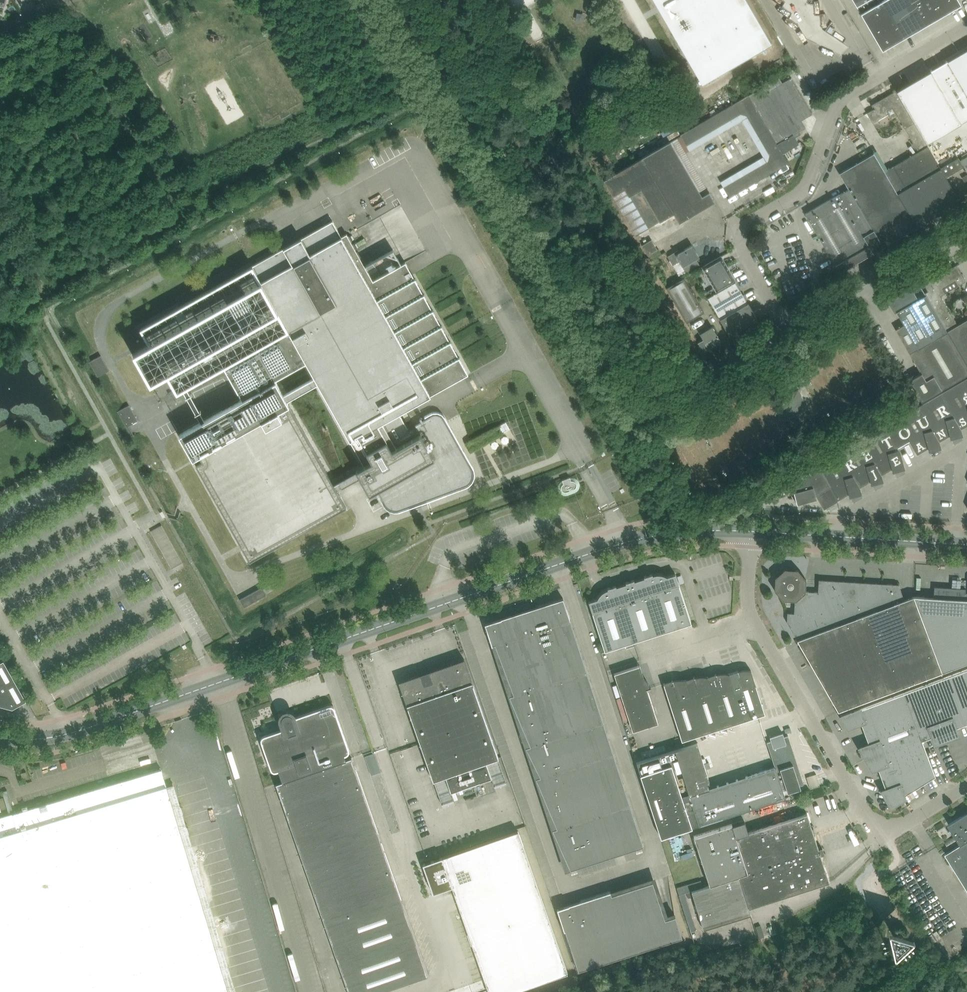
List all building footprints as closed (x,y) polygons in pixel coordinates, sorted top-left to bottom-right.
[(702,84),(772,44),(746,0),(654,0),(702,84)] [(882,48),(900,38),(901,39),(909,34),(908,33),(951,8),(952,9),(960,4),(958,0),(886,0),(880,4),(877,0),(854,0),(882,48)] [(896,91),(927,143),(966,119),(966,49),(927,73),(910,83),(896,91)] [(779,77),(749,95),(782,152),(782,153),(799,143),(795,137),(793,134),(799,131),(805,127),(801,120),(812,113),(791,77),(782,82),(779,77)] [(873,109),(867,113),(872,123),(879,119),(889,113),(887,110),(892,107),(895,112),(897,115),(905,128),(912,142),(916,147),(918,151),(888,169),(885,171),(897,193),(941,168),(928,146),(914,123),(901,99),(896,91),(895,91),(890,94),(888,95),(871,105),(873,109)] [(788,162),(782,153),(782,152),(749,95),(680,135),(686,146),(740,114),(746,116),(768,155),(767,160),(723,186),(729,197),(788,162)] [(702,196),(676,152),(670,142),(604,180),(613,195),(635,234),(647,227),(648,228),(674,213),(679,223),(712,203),(713,199),(709,192),(702,196)] [(840,194),(839,194),(873,251),(882,246),(882,247),(917,227),(897,193),(885,171),(874,153),(844,170),(841,165),(836,168),(849,189),(840,194)] [(897,193),(917,227),(960,202),(946,177),(963,167),(958,158),(941,168),(897,193)] [(839,273),(874,252),(873,251),(839,194),(805,214),(839,272),(839,273)] [(332,221),(136,331),(144,345),(125,355),(142,386),(160,375),(172,396),(224,367),(243,401),(179,435),(193,459),(199,455),(202,461),(196,464),(250,561),(346,507),(337,490),(360,477),(369,494),(377,490),(385,504),(388,507),(392,510),(396,510),(400,510),(465,486),(469,483),(471,480),(473,476),(473,472),(471,467),(443,418),(441,416),(438,414),(435,414),(432,415),(408,428),(399,413),(468,374),(405,263),(373,281),(347,234),(341,236),(332,221)] [(642,245),(648,255),(658,249),(652,239),(642,245)] [(686,272),(700,264),(696,258),(699,257),(692,245),(679,252),(678,250),(667,256),(673,265),(680,261),(686,272)] [(648,255),(651,261),(662,254),(659,249),(658,249),(648,255)] [(703,266),(719,292),(736,282),(721,256),(703,266)] [(949,271),(937,278),(936,276),(923,284),(928,291),(925,293),(943,323),(947,331),(958,325),(941,296),(945,293),(943,288),(955,281),(958,286),(966,281),(956,265),(948,269),(949,271)] [(684,278),(666,288),(686,322),(704,312),(684,278)] [(720,318),(734,310),(748,302),(736,282),(719,292),(708,298),(720,318)] [(909,353),(917,348),(947,331),(921,287),(913,291),(911,288),(889,301),(895,312),(896,311),(903,324),(895,329),(909,353)] [(748,302),(734,310),(743,327),(758,319),(748,302)] [(720,319),(729,335),(743,327),(734,310),(720,318),(720,319)] [(966,320),(958,325),(947,331),(966,365),(966,319),(966,320)] [(703,339),(698,342),(703,351),(721,341),(716,333),(712,327),(709,328),(707,325),(698,330),(703,339)] [(942,389),(966,375),(966,365),(947,331),(917,348),(909,353),(914,361),(921,373),(909,380),(921,402),(942,389)] [(101,355),(89,362),(98,377),(109,370),(101,355)] [(962,381),(940,393),(961,428),(966,425),(966,389),(962,381)] [(811,415),(798,390),(781,399),(795,424),(811,415)] [(940,393),(919,406),(939,441),(949,435),(950,438),(963,435),(961,428),(940,393)] [(129,405),(118,412),(127,427),(132,436),(134,435),(129,426),(138,421),(129,405)] [(909,441),(917,454),(928,447),(929,451),(941,448),(939,441),(919,406),(896,419),(882,427),(895,449),(909,441)] [(905,469),(903,461),(899,449),(896,450),(895,449),(882,427),(861,439),(881,474),(892,468),(892,472),(905,469)] [(861,439),(839,452),(860,487),(870,481),(871,484),(883,481),(881,474),(861,439)] [(797,463),(810,456),(804,446),(792,453),(797,463)] [(830,487),(837,500),(848,493),(849,496),(849,497),(862,494),(862,493),(861,493),(860,487),(839,452),(817,465),(830,487)] [(800,475),(791,480),(797,491),(794,492),(797,504),(804,502),(816,499),(816,495),(824,509),(826,507),(827,509),(828,508),(835,505),(834,503),(837,501),(837,500),(830,487),(817,465),(800,475)] [(562,485),(561,488),(562,490),(564,491),(567,491),(574,489),(576,487),(577,485),(576,482),(574,481),(571,481),(570,477),(562,480),(563,483),(562,485)] [(172,569),(183,562),(162,525),(151,531),(172,569)] [(775,577),(775,590),(783,600),(795,600),(794,613),(787,613),(787,622),(798,641),(804,638),(904,600),(899,585),(819,580),(818,592),(805,591),(806,579),(797,570),(785,569),(775,577)] [(652,574),(644,576),(644,577),(649,594),(662,633),(691,623),(679,584),(675,574),(667,576),(666,576),(665,575),(664,575),(663,574),(661,574),(660,574),(658,574),(657,574),(655,574),(654,574),(653,575),(652,574)] [(626,583),(616,586),(621,603),(634,642),(662,633),(649,594),(644,577),(634,581),(634,579),(626,582),(626,583)] [(597,599),(589,602),(592,612),(605,651),(634,642),(621,603),(616,586),(616,585),(607,588),(608,589),(606,590),(605,590),(604,591),(603,592),(601,593),(600,594),(599,595),(598,596),(598,597),(597,599)] [(244,607),(267,595),(262,587),(240,599),(244,607)] [(966,599),(966,593),(965,593),(966,589),(934,587),(934,597),(966,599)] [(804,638),(798,641),(818,675),(880,652),(894,690),(942,672),(914,596),(904,600),(804,638)] [(934,597),(914,596),(942,672),(966,663),(966,599),(934,597)] [(495,644),(570,620),(563,598),(536,607),(485,624),(492,645),(495,644)] [(513,694),(587,670),(570,620),(495,644),(513,694)] [(880,652),(818,675),(838,711),(894,690),(880,652)] [(27,700),(4,659),(0,662),(0,705),(13,708),(27,700)] [(464,659),(399,681),(433,780),(446,776),(451,792),(492,777),(486,762),(499,758),(464,659)] [(651,687),(650,687),(648,682),(643,677),(640,665),(614,673),(629,720),(655,712),(647,689),(651,688),(651,687)] [(949,676),(966,724),(966,669),(949,676)] [(603,722),(587,670),(513,694),(509,695),(530,745),(603,722)] [(729,674),(744,721),(765,714),(751,670),(744,670),(738,671),(738,670),(737,670),(737,671),(729,673),(729,674)] [(707,677),(723,727),(744,721),(729,674),(729,673),(723,673),(716,674),(716,673),(715,674),(716,674),(707,677)] [(686,680),(703,734),(723,727),(707,677),(701,676),(695,677),(694,677),(686,680)] [(949,676),(926,684),(947,740),(958,735),(955,728),(966,724),(949,676)] [(672,680),(664,683),(663,683),(682,741),(703,734),(686,680),(679,679),(673,680),(672,680)] [(912,716),(920,738),(921,741),(922,740),(932,737),(935,744),(947,740),(926,684),(904,693),(912,716)] [(861,723),(865,734),(912,716),(904,693),(850,713),(841,716),(848,728),(861,723)] [(262,739),(262,740),(262,741),(266,751),(271,768),(272,769),(273,770),(274,771),(275,771),(276,771),(276,770),(280,769),(284,781),(303,775),(310,773),(333,764),(346,760),(346,759),(345,755),(346,755),(348,753),(349,751),(349,749),(344,733),(335,708),(333,706),(331,705),(329,705),(293,717),(293,716),(292,715),(291,714),(290,714),(289,714),(289,713),(288,713),(287,713),(286,714),(285,714),(284,714),(283,715),(283,716),(282,717),(282,718),(281,719),(282,720),(282,721),(285,729),(264,736),(263,737),(262,737),(262,738),(262,739)] [(869,744),(859,748),(866,759),(920,738),(912,716),(865,734),(869,744)] [(613,752),(603,722),(530,745),(526,747),(540,776),(613,752)] [(767,742),(775,767),(783,791),(787,789),(788,792),(801,788),(800,785),(804,784),(788,735),(784,736),(783,733),(773,736),(770,738),(771,741),(767,742)] [(877,768),(881,778),(929,759),(922,740),(921,741),(920,738),(866,759),(872,770),(877,768)] [(696,742),(636,762),(640,774),(661,838),(692,828),(683,800),(690,798),(689,795),(707,789),(706,784),(709,782),(696,742)] [(613,752),(540,776),(536,778),(557,828),(630,804),(613,752)] [(365,756),(371,775),(381,772),(375,753),(365,756)] [(276,784),(326,927),(348,991),(382,991),(428,976),(402,900),(399,892),(397,886),(355,767),(354,763),(349,765),(347,759),(346,759),(346,760),(333,764),(310,773),(303,775),(284,781),(276,784)] [(914,789),(935,776),(929,759),(881,778),(885,789),(882,791),(891,806),(902,799),(905,798),(904,795),(914,789)] [(690,798),(683,800),(692,828),(785,797),(783,791),(775,767),(707,789),(689,795),(690,798)] [(162,769),(0,817),(0,991),(228,991),(162,769)] [(815,774),(805,778),(809,790),(819,787),(815,774)] [(643,846),(630,804),(557,828),(552,829),(570,869),(643,846)] [(747,872),(739,875),(749,908),(829,882),(821,855),(824,854),(822,847),(818,848),(807,813),(750,832),(736,836),(747,872)] [(949,824),(961,844),(946,854),(966,888),(966,813),(949,824)] [(695,835),(711,885),(739,876),(738,875),(739,875),(747,872),(736,836),(750,832),(746,820),(733,824),(732,823),(695,835)] [(423,864),(433,893),(452,886),(489,991),(513,991),(568,973),(518,830),(442,857),(423,864)] [(200,853),(221,955),(230,953),(228,945),(230,943),(225,941),(232,940),(231,933),(224,934),(223,928),(228,916),(231,918),(239,909),(237,901),(242,900),(233,896),(232,893),(236,888),(228,884),(231,878),(224,880),(221,877),(225,869),(209,872),(209,870),(223,867),(223,863),(228,858),(220,859),(218,849),(200,853)] [(751,914),(749,908),(739,875),(738,875),(739,876),(711,885),(692,891),(704,929),(751,914)] [(610,891),(580,901),(557,908),(564,930),(565,930),(578,971),(682,937),(675,915),(665,919),(653,881),(612,894),(610,891)] [(913,929),(892,931),(895,956),(915,954),(913,929)]
